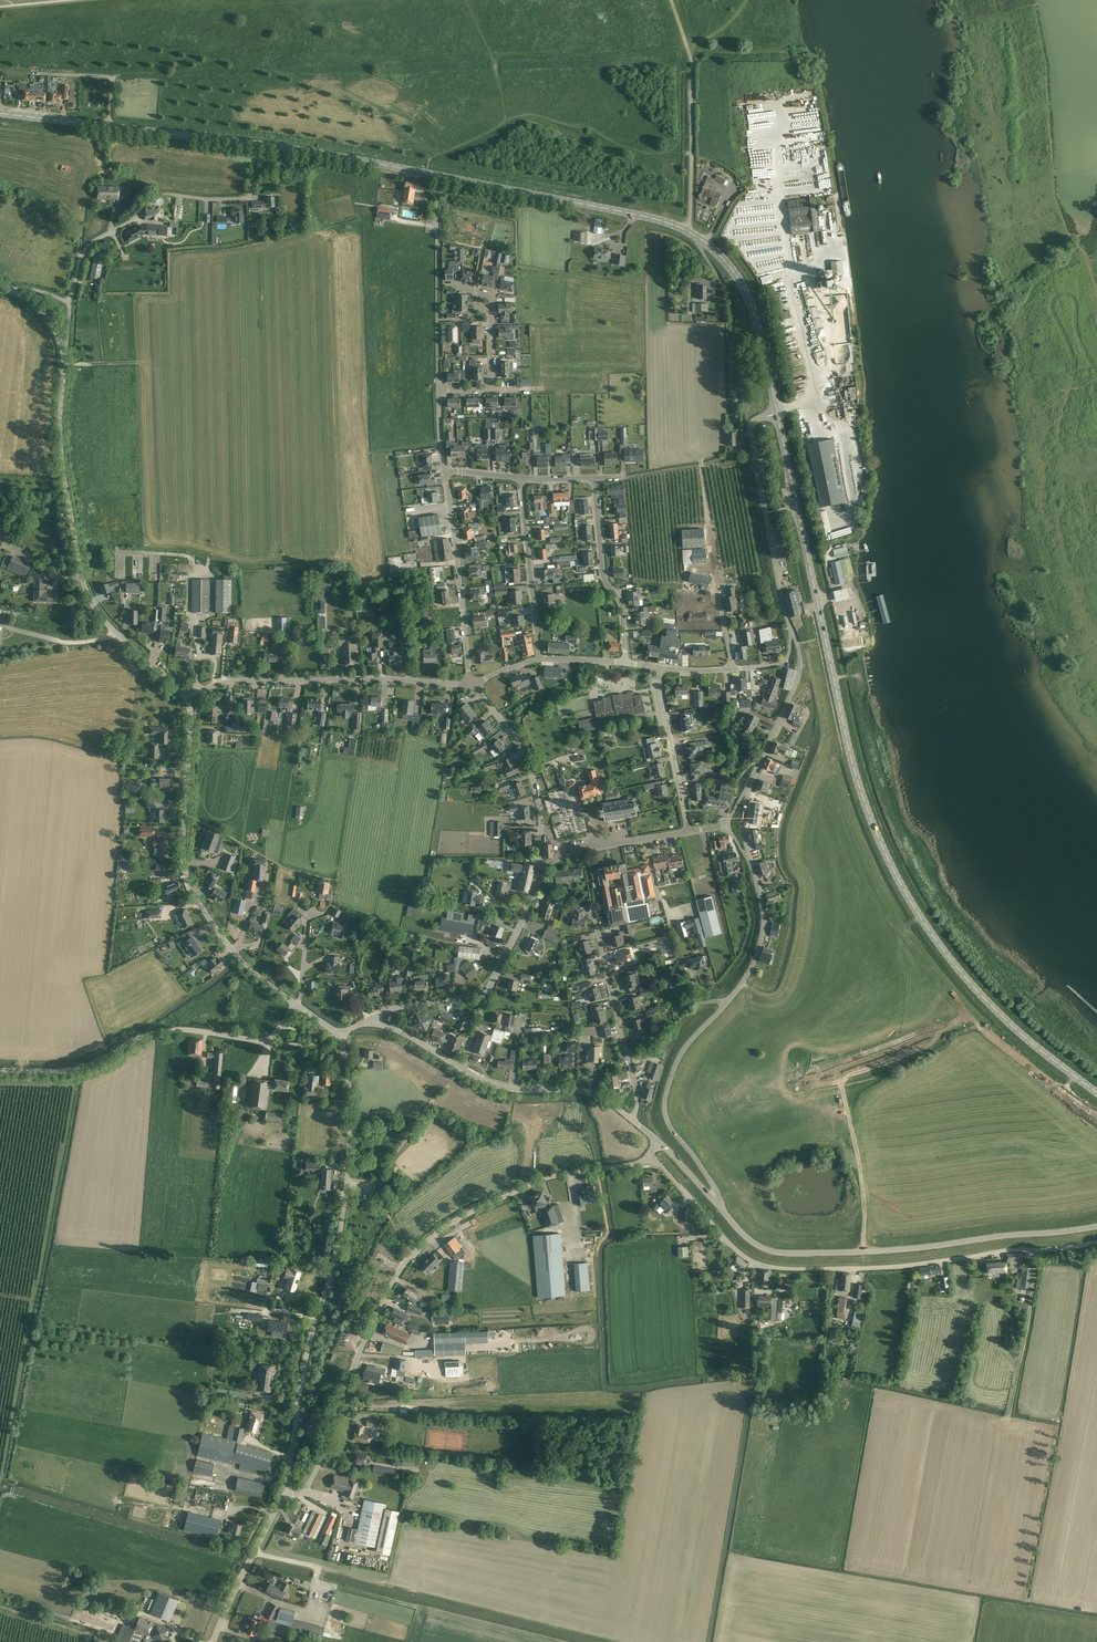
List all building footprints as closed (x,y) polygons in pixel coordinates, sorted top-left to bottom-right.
[(30,92),(29,101),(29,100),(36,101),(37,87),(38,87),(39,83),(34,83),(34,85),(30,85),(30,89),(30,92)] [(19,86),(19,93),(20,95),(22,95),(22,100),(29,101),(30,92),(30,89),(28,89),(24,88),(24,86),(23,85),(21,85),(19,86)] [(37,87),(36,101),(42,101),(45,102),(46,94),(45,94),(45,93),(43,93),(42,93),(42,87),(38,87),(37,87)] [(57,90),(48,90),(47,94),(49,94),(49,102),(52,102),(52,103),(54,103),(55,102),(56,102),(60,102),(61,94),(57,94),(57,90)] [(831,184),(828,158),(820,159),(823,177),(821,177),(822,181),(825,180),(826,184),(831,184)] [(717,175),(715,179),(715,180),(724,184),(726,180),(717,175)] [(699,197),(698,198),(704,201),(707,195),(713,198),(710,204),(716,207),(718,202),(722,195),(708,189),(711,182),(713,183),(715,180),(715,179),(708,176),(700,193),(698,196),(699,197)] [(416,183),(406,182),(405,187),(403,203),(413,205),(416,183)] [(119,187),(97,187),(97,199),(118,200),(119,187)] [(274,207),(274,197),(267,198),(267,201),(252,202),(252,208),(253,208),(253,212),(257,212),(257,208),(267,207),(267,208),(274,207)] [(819,231),(815,198),(788,201),(792,235),(819,231)] [(378,215),(377,218),(390,220),(391,216),(392,209),(379,207),(378,211),(378,215)] [(240,215),(239,208),(231,209),(231,215),(234,215),(234,217),(235,217),(236,223),(240,223),(244,223),(243,215),(240,215)] [(158,211),(146,209),(145,220),(157,221),(158,216),(158,211)] [(603,220),(595,219),(594,233),(601,234),(603,220)] [(167,226),(147,224),(146,230),(158,232),(158,235),(166,236),(167,226)] [(290,229),(284,229),(284,232),(289,232),(295,231),(296,231),(296,224),(292,224),(292,226),(290,226),(290,229)] [(144,235),(139,225),(129,231),(130,234),(127,236),(130,242),(144,235)] [(587,233),(574,232),(574,240),(587,241),(587,233)] [(317,247),(315,259),(321,259),(320,267),(324,267),(328,267),(329,263),(329,259),(330,254),(323,253),(323,248),(322,248),(317,247)] [(606,250),(595,249),(594,260),(606,260),(606,258),(610,259),(610,252),(606,251),(606,250)] [(104,253),(95,251),(90,278),(99,280),(103,258),(104,253)] [(289,264),(288,251),(280,251),(281,264),(288,264),(289,264)] [(311,251),(304,251),(304,263),(312,263),(311,251)] [(270,258),(264,258),(264,270),(271,270),(271,266),(271,264),(271,263),(278,263),(277,252),(270,252),(270,258)] [(494,263),(495,263),(497,264),(501,264),(501,263),(503,254),(496,252),(494,263)] [(625,256),(616,255),(615,265),(624,266),(625,256)] [(844,275),(842,261),(831,262),(832,276),(844,275)] [(458,273),(457,265),(449,265),(449,269),(445,269),(446,280),(453,280),(453,273),(458,273)] [(466,266),(463,266),(462,271),(463,271),(461,282),(471,283),(473,270),(473,269),(470,268),(469,269),(468,272),(465,271),(466,266)] [(483,280),(482,286),(492,288),(493,281),(497,282),(498,277),(500,268),(493,267),(492,272),(494,273),(493,277),(484,275),(483,280)] [(415,275),(409,277),(413,289),(414,289),(418,288),(418,287),(420,287),(417,279),(421,278),(418,271),(415,273),(415,275)] [(402,277),(398,278),(401,285),(404,284),(406,291),(413,289),(409,277),(403,279),(402,277)] [(505,278),(502,277),(499,289),(512,291),(513,283),(504,281),(505,278)] [(817,282),(817,283),(817,289),(821,288),(826,288),(834,287),(833,281),(826,281),(825,278),(820,279),(820,280),(817,280),(817,282)] [(702,286),(702,284),(696,284),(696,292),(699,292),(699,299),(707,299),(706,286),(703,286),(702,286)] [(267,285),(266,296),(275,297),(275,285),(267,285)] [(275,285),(275,297),(283,298),(284,286),(283,286),(275,285)] [(284,286),(283,298),(291,298),(292,287),(289,286),(284,286)] [(457,303),(468,303),(468,300),(468,295),(462,295),(462,293),(456,293),(456,289),(447,289),(447,294),(452,294),(452,297),(457,297),(457,303)] [(780,294),(771,296),(777,321),(791,318),(790,310),(783,312),(780,298),(781,298),(780,294)] [(468,303),(457,303),(457,310),(452,310),(452,314),(447,314),(447,318),(456,318),(456,314),(462,314),(462,312),(468,312),(468,306),(468,303)] [(510,313),(510,303),(504,303),(504,304),(499,304),(499,313),(501,313),(501,320),(509,320),(509,313),(510,313)] [(702,304),(695,304),(695,312),(702,312),(708,312),(708,303),(702,304)] [(408,318),(414,317),(414,315),(423,315),(423,314),(422,313),(423,313),(427,312),(426,306),(420,307),(416,307),(412,308),(413,311),(408,311),(408,318)] [(388,319),(382,321),(385,331),(391,329),(388,319)] [(382,321),(377,322),(380,332),(385,331),(382,321)] [(377,322),(371,324),(374,334),(380,332),(377,322)] [(371,324),(365,325),(368,336),(374,334),(371,324)] [(513,333),(513,325),(511,325),(505,325),(505,329),(499,329),(499,338),(507,337),(507,339),(508,340),(513,340),(514,339),(514,334),(513,333)] [(458,342),(458,327),(447,327),(448,336),(446,336),(446,343),(458,342)] [(477,327),(472,327),(472,343),(481,343),(481,339),(482,339),(481,332),(483,332),(483,327),(477,327)] [(783,343),(793,340),(791,335),(782,338),(783,343)] [(472,374),(483,374),(483,368),(476,368),(476,359),(470,359),(470,369),(471,369),(472,374)] [(513,368),(513,362),(514,362),(514,359),(507,359),(507,362),(501,362),(501,368),(513,368)] [(513,368),(501,368),(501,374),(501,377),(514,377),(514,374),(513,374),(513,368)] [(454,370),(454,382),(460,382),(460,379),(464,379),(464,374),(464,370),(454,370)] [(483,380),(483,374),(472,374),(472,380),(470,380),(470,383),(477,383),(477,380),(483,380)] [(483,412),(483,404),(480,404),(479,399),(477,399),(477,397),(474,398),(474,399),(473,399),(473,407),(473,410),(483,409),(483,412)] [(492,398),(492,411),(498,411),(498,413),(502,413),(501,411),(502,411),(502,404),(501,404),(498,404),(498,398),(496,398),(496,397),(493,397),(493,398),(492,398)] [(511,398),(511,410),(511,411),(517,410),(517,408),(521,408),(520,402),(517,402),(517,398),(515,398),(515,397),(511,397),(511,398)] [(486,404),(483,404),(483,412),(486,412),(486,411),(488,410),(492,411),(492,398),(486,398),(486,404)] [(505,404),(502,404),(502,411),(505,411),(505,410),(511,410),(511,398),(505,398),(505,404)] [(347,401),(346,406),(347,406),(347,407),(358,410),(360,403),(348,400),(348,402),(347,401)] [(347,407),(345,414),(356,417),(358,410),(347,407)] [(492,430),(492,440),(500,439),(499,429),(499,422),(494,422),(494,418),(492,419),(492,423),(491,423),(492,429),(492,430)] [(340,428),(340,434),(352,434),(352,426),(340,427),(340,428)] [(738,432),(738,429),(729,429),(730,446),(735,446),(735,435),(740,435),(740,432),(738,432)] [(608,440),(607,432),(598,432),(599,440),(608,440)] [(352,434),(340,434),(340,435),(341,435),(341,442),(348,441),(349,445),(356,444),(356,440),(353,440),(352,434)] [(833,439),(808,444),(821,507),(825,506),(846,502),(833,439)] [(458,446),(459,457),(465,457),(465,451),(469,451),(469,442),(462,442),(462,445),(458,446)] [(452,457),(459,457),(458,446),(454,446),(454,443),(447,443),(447,450),(452,450),(452,457)] [(546,457),(537,457),(537,462),(537,467),(548,467),(548,459),(551,459),(551,443),(546,443),(546,457)] [(482,445),(475,445),(476,450),(478,450),(478,454),(478,459),(487,459),(487,454),(487,449),(487,445),(482,445)] [(500,448),(496,448),(497,461),(503,461),(503,460),(505,460),(505,461),(510,461),(510,445),(500,445),(500,448)] [(643,461),(643,450),(625,450),(625,461),(626,461),(637,460),(637,461),(643,461)] [(429,452),(417,454),(418,463),(420,462),(423,465),(424,470),(432,470),(431,466),(433,466),(431,455),(430,455),(429,452)] [(530,460),(529,452),(522,452),(522,453),(517,454),(517,459),(520,459),(520,464),(527,464),(527,460),(530,460)] [(605,453),(605,464),(605,466),(612,466),(612,464),(617,464),(617,454),(612,454),(612,453),(605,453)] [(570,461),(570,454),(562,455),(562,457),(555,457),(556,467),(566,467),(566,461),(570,461)] [(590,454),(580,454),(581,466),(595,466),(594,457),(590,457),(590,454)] [(434,478),(433,474),(418,476),(419,485),(426,484),(427,485),(437,484),(436,480),(435,479),(435,477),(434,478)] [(487,488),(481,488),(481,500),(486,500),(486,499),(491,498),(491,490),(492,490),(491,486),(487,487),(487,488)] [(607,487),(608,494),(618,494),(619,505),(617,505),(617,512),(626,511),(624,486),(607,487)] [(420,488),(421,494),(422,503),(429,502),(437,502),(436,493),(428,494),(428,487),(420,488)] [(467,490),(466,487),(458,488),(459,499),(467,498),(466,490),(467,490)] [(561,493),(554,494),(554,499),(554,504),(554,506),(562,506),(562,505),(562,502),(561,493)] [(569,493),(561,493),(562,502),(562,505),(570,505),(570,499),(569,493)] [(514,505),(513,494),(505,495),(505,498),(506,498),(507,506),(508,506),(514,505)] [(539,509),(539,510),(545,510),(547,509),(547,507),(546,501),(546,496),(543,496),(534,496),(534,503),(535,503),(535,510),(539,509)] [(466,508),(461,508),(462,520),(467,519),(469,519),(473,518),(475,518),(475,511),(472,512),(469,512),(468,511),(469,510),(469,507),(466,508)] [(442,534),(439,515),(419,518),(421,529),(408,531),(409,538),(422,537),(442,534)] [(469,528),(463,529),(464,540),(470,539),(472,539),(471,535),(475,535),(474,530),(472,531),(472,528),(469,528)] [(550,532),(550,529),(538,530),(539,540),(545,539),(545,533),(548,532),(550,532)] [(706,547),(705,529),(682,530),(683,548),(706,547)] [(443,539),(434,541),(436,550),(436,552),(440,551),(441,555),(440,556),(441,561),(446,561),(452,560),(450,548),(448,538),(443,539)] [(477,542),(478,549),(487,547),(486,541),(485,541),(478,542),(477,542)] [(518,552),(517,544),(511,545),(511,548),(506,548),(507,554),(508,554),(508,557),(514,556),(513,553),(518,552)] [(554,549),(554,544),(546,545),(546,549),(540,550),(541,560),(547,559),(546,552),(550,552),(550,549),(554,549)] [(847,548),(846,544),(840,545),(840,544),(836,545),(837,547),(836,547),(837,550),(834,550),(835,557),(849,554),(847,547),(847,548)] [(624,550),(625,553),(628,552),(627,546),(624,546),(624,548),(623,549),(623,546),(619,547),(619,546),(612,547),(612,550),(611,550),(612,557),(618,556),(618,555),(619,555),(619,550),(623,550),(624,550)] [(467,557),(467,559),(477,558),(477,557),(478,557),(478,552),(477,552),(476,547),(467,548),(467,553),(466,553),(467,557)] [(706,562),(705,549),(682,550),(683,564),(706,562)] [(853,573),(850,558),(839,560),(839,561),(831,563),(832,568),(830,568),(831,577),(834,577),(836,585),(844,583),(842,575),(853,573)] [(8,566),(7,569),(25,577),(31,565),(22,561),(19,567),(10,563),(8,566)] [(482,572),(481,564),(474,565),(475,569),(468,569),(469,577),(479,576),(479,572),(482,572)] [(518,565),(505,567),(505,570),(509,569),(510,583),(514,582),(520,582),(519,573),(520,573),(519,569),(518,565)] [(438,568),(438,567),(430,568),(432,587),(437,587),(436,581),(440,581),(438,570),(443,570),(442,567),(438,568)] [(547,570),(542,571),(542,579),(553,578),(553,584),(562,583),(562,577),(556,578),(555,568),(546,569),(547,570)] [(624,577),(623,568),(614,569),(615,578),(624,577)] [(700,575),(691,572),(688,581),(697,585),(697,584),(702,585),(701,589),(706,591),(707,587),(709,583),(711,584),(712,578),(700,575)] [(594,574),(583,574),(584,582),(594,581),(594,574)] [(44,576),(36,576),(35,590),(36,590),(36,600),(46,601),(46,602),(56,602),(56,594),(47,594),(47,593),(44,590),(43,590),(44,576)] [(210,580),(192,579),(191,612),(209,613),(210,580)] [(216,580),(216,613),(231,613),(231,580),(216,580)] [(119,585),(118,581),(108,584),(107,584),(100,586),(103,594),(110,592),(109,588),(119,585)] [(126,592),(139,593),(139,583),(126,583),(126,592)] [(438,599),(449,597),(448,590),(445,591),(444,583),(437,584),(437,589),(439,589),(440,595),(438,595),(438,593),(433,594),(434,599),(436,599),(438,598),(438,599)] [(486,594),(485,586),(476,587),(477,591),(470,592),(471,600),(478,599),(479,602),(484,602),(484,598),(482,598),(481,595),(486,594)] [(736,598),(734,587),(726,588),(728,597),(723,598),(724,604),(726,604),(727,611),(737,609),(735,599),(736,598)] [(834,591),(837,601),(852,598),(849,587),(834,591)] [(507,588),(495,589),(496,595),(507,595),(510,594),(511,604),(516,604),(521,604),(520,595),(522,595),(521,591),(516,591),(510,592),(507,592),(507,588)] [(642,588),(635,588),(635,592),(628,593),(629,605),(634,605),(634,606),(639,605),(639,597),(643,596),(642,588)] [(798,606),(801,605),(797,590),(794,591),(784,593),(787,608),(790,617),(800,615),(798,606)] [(111,597),(114,597),(113,601),(119,602),(119,597),(120,597),(121,593),(112,593),(111,597)] [(555,598),(555,594),(544,595),(545,607),(553,606),(552,598),(555,598)] [(891,623),(884,595),(876,597),(883,625),(891,623)] [(642,612),(635,613),(636,625),(641,624),(641,626),(646,626),(646,617),(650,616),(649,612),(656,611),(656,608),(656,607),(651,607),(649,608),(649,607),(647,607),(642,608),(642,612)] [(137,611),(130,610),(129,624),(137,624),(137,611)] [(481,616),(473,617),(474,627),(479,627),(479,625),(481,625),(482,626),(488,626),(487,620),(486,620),(485,616),(488,616),(492,616),(492,614),(496,614),(495,611),(494,611),(488,611),(486,612),(480,612),(481,616)] [(508,611),(508,615),(510,615),(510,617),(510,621),(514,620),(514,625),(515,625),(515,628),(523,627),(523,624),(524,624),(523,615),(513,616),(513,611),(508,611)] [(674,624),(676,614),(665,612),(663,622),(674,624)] [(188,629),(188,624),(187,623),(187,619),(181,618),(181,623),(180,628),(188,629)] [(286,630),(286,618),(276,618),(276,630),(286,630)] [(141,627),(141,632),(152,633),(153,631),(157,632),(158,621),(153,621),(153,623),(142,622),(141,627)] [(238,622),(227,622),(227,628),(231,629),(231,630),(230,630),(229,642),(236,643),(237,642),(240,642),(241,633),(237,633),(238,628),(238,622)] [(644,644),(643,651),(647,652),(646,655),(660,657),(662,658),(661,661),(673,663),(673,662),(675,662),(675,663),(679,664),(680,658),(681,650),(679,649),(679,644),(677,625),(674,625),(671,624),(670,630),(663,629),(661,639),(657,638),(656,646),(648,645),(644,644)] [(160,636),(159,641),(164,642),(163,643),(170,644),(170,638),(169,638),(170,631),(172,631),(173,627),(165,626),(161,626),(161,630),(160,636)] [(206,627),(198,626),(197,637),(205,638),(206,627)] [(765,638),(766,642),(772,641),(771,638),(772,637),(771,627),(759,629),(760,639),(765,638)] [(224,629),(211,628),(210,648),(210,654),(221,655),(222,634),(223,635),(224,629)] [(455,643),(453,628),(446,629),(449,648),(452,647),(452,653),(460,652),(461,651),(460,643),(455,643)] [(745,646),(738,647),(740,660),(747,659),(746,650),(748,650),(747,646),(755,644),(753,631),(748,632),(743,633),(745,646)] [(515,636),(515,632),(510,632),(501,633),(502,647),(505,647),(504,637),(515,636)] [(382,633),(372,634),(373,641),(375,640),(375,647),(384,647),(384,640),(383,640),(382,633)] [(521,647),(532,645),(530,634),(519,636),(520,640),(517,640),(518,646),(521,645),(521,647)] [(357,659),(356,636),(338,636),(339,647),(341,646),(343,665),(357,664),(357,659)] [(780,640),(772,641),(766,642),(767,653),(768,653),(767,651),(776,650),(776,651),(781,651),(780,640)] [(283,641),(273,641),(273,648),(272,648),(272,654),(268,654),(268,652),(264,652),(264,660),(268,660),(268,661),(277,661),(277,648),(283,648),(283,641)] [(612,642),(612,641),(609,641),(608,644),(608,650),(619,651),(620,643),(613,642),(612,642)] [(569,644),(549,642),(549,652),(569,654),(569,644)] [(180,643),(176,643),(175,655),(184,656),(184,658),(190,659),(191,649),(185,648),(185,647),(180,647),(180,643)] [(532,645),(521,647),(523,657),(534,655),(532,645)] [(487,651),(487,646),(479,646),(480,651),(477,651),(478,661),(481,661),(481,665),(486,664),(486,663),(494,663),(493,657),(485,658),(484,651),(487,651)] [(693,648),(688,648),(688,649),(689,655),(694,655),(700,655),(700,656),(709,655),(710,655),(709,650),(709,648),(709,646),(703,646),(695,646),(693,646),(693,648)] [(372,653),(368,653),(368,659),(368,665),(377,665),(377,653),(378,653),(378,648),(378,647),(372,647),(372,653)] [(398,655),(398,647),(391,647),(391,650),(388,650),(388,655),(389,656),(390,664),(401,663),(401,655),(398,655)] [(424,657),(424,658),(424,659),(424,662),(436,662),(435,656),(435,649),(424,650),(424,657)] [(563,668),(545,666),(544,676),(562,678),(563,668)] [(795,670),(789,669),(786,678),(783,688),(789,690),(793,679),(795,670)] [(530,683),(527,675),(520,677),(519,675),(511,678),(514,687),(520,684),(521,687),(530,683)] [(543,688),(538,676),(532,679),(536,690),(543,688)] [(782,680),(772,676),(770,681),(761,704),(776,709),(778,703),(775,702),(777,697),(775,696),(782,680)] [(736,684),(730,684),(731,695),(736,695),(736,694),(742,693),(741,679),(740,679),(740,678),(737,678),(737,679),(736,679),(736,684)] [(747,678),(742,678),(742,693),(747,693),(748,699),(752,698),(752,682),(747,682),(747,678)] [(708,694),(709,697),(713,697),(715,695),(715,696),(720,696),(720,685),(714,685),(714,683),(709,684),(709,687),(709,688),(709,694),(708,694)] [(687,694),(686,686),(676,686),(676,698),(682,698),(682,695),(687,694)] [(594,701),(597,717),(603,716),(605,724),(612,722),(637,718),(636,714),(645,712),(642,694),(634,695),(633,691),(628,692),(627,694),(624,694),(622,693),(610,696),(609,697),(606,698),(605,697),(603,697),(603,700),(594,701)] [(695,691),(695,707),(703,707),(702,691),(695,691)] [(730,692),(722,692),(723,703),(731,702),(731,695),(730,692)] [(368,705),(368,710),(377,710),(377,711),(381,711),(381,703),(381,698),(377,698),(377,696),(372,696),(372,698),(372,699),(368,699),(368,705)] [(252,697),(248,697),(248,698),(243,698),(243,707),(244,707),(244,713),(254,713),(254,707),(250,707),(250,700),(252,700),(252,697)] [(307,705),(306,705),(306,709),(307,709),(307,710),(318,710),(318,712),(316,721),(320,722),(319,726),(323,726),(326,713),(320,712),(320,710),(321,710),(321,709),(322,709),(322,703),(321,703),(320,698),(307,699),(307,705)] [(279,699),(279,707),(288,707),(291,707),(293,702),(293,699),(279,699)] [(751,699),(740,700),(740,708),(751,707),(751,699)] [(403,700),(402,713),(411,714),(410,720),(413,720),(412,730),(418,731),(420,717),(419,716),(414,716),(414,714),(413,714),(414,701),(403,700)] [(458,707),(460,709),(461,707),(464,710),(461,713),(468,722),(476,715),(476,714),(475,715),(471,710),(472,709),(467,703),(466,704),(463,700),(459,704),(458,707)] [(258,703),(258,709),(258,713),(266,714),(266,710),(267,703),(258,703)] [(338,704),(337,710),(339,710),(339,712),(343,712),(343,717),(349,717),(349,713),(353,713),(354,704),(339,703),(339,704),(338,704)] [(446,703),(441,703),(441,704),(432,703),(432,708),(433,709),(432,714),(438,714),(438,712),(445,713),(446,703)] [(801,708),(792,704),(786,717),(793,721),(792,724),(800,728),(802,724),(799,722),(803,714),(800,713),(800,711),(801,708)] [(217,708),(207,707),(207,721),(216,721),(217,708)] [(388,709),(383,709),(382,721),(382,727),(381,727),(380,724),(374,726),(376,730),(392,731),(392,723),(387,723),(387,721),(388,709)] [(695,714),(694,709),(685,711),(685,715),(686,715),(686,717),(680,718),(683,731),(685,731),(685,732),(690,731),(689,730),(691,730),(690,723),(693,723),(692,714),(695,714)] [(267,716),(266,719),(274,721),(274,724),(277,725),(278,720),(276,720),(277,713),(268,711),(267,716)] [(296,714),(289,713),(287,725),(286,730),(294,731),(295,726),(294,726),(296,714)] [(759,718),(749,714),(743,727),(747,729),(745,733),(749,734),(751,734),(752,731),(756,723),(757,723),(759,718)] [(597,717),(594,718),(596,729),(605,727),(605,724),(603,716),(597,717)] [(580,732),(596,729),(594,718),(578,721),(580,732)] [(478,728),(476,729),(479,733),(483,738),(487,735),(489,733),(494,729),(487,721),(482,724),(478,728)] [(258,729),(257,737),(261,738),(262,736),(266,737),(267,733),(265,733),(267,722),(265,722),(263,730),(258,729)] [(167,728),(150,727),(150,734),(161,734),(160,744),(167,744),(167,728)] [(475,730),(472,727),(467,733),(470,736),(475,730)] [(206,731),(206,743),(212,743),(217,744),(221,744),(221,735),(219,735),(219,732),(217,732),(217,731),(212,731),(206,731)] [(791,732),(786,742),(790,744),(795,734),(791,732)] [(611,737),(603,739),(605,748),(609,747),(613,747),(611,737)] [(642,738),(637,739),(639,745),(641,746),(643,746),(646,759),(650,758),(655,757),(660,756),(659,751),(660,751),(659,747),(658,748),(658,747),(657,743),(650,744),(649,739),(644,740),(643,740),(642,738)] [(350,739),(347,756),(354,757),(356,740),(350,739)] [(495,743),(490,746),(493,749),(490,751),(495,757),(499,753),(501,752),(506,748),(499,739),(495,743)] [(687,755),(687,756),(688,757),(689,758),(699,756),(697,746),(707,745),(706,741),(699,742),(690,743),(691,747),(687,748),(688,753),(687,753),(687,755)] [(794,750),(774,742),(770,753),(776,755),(777,752),(784,754),(784,753),(792,756),(794,750)] [(575,753),(570,754),(572,760),(574,760),(575,762),(579,761),(577,756),(576,757),(575,753)] [(512,762),(510,758),(503,761),(506,769),(504,769),(506,772),(501,775),(503,779),(508,777),(519,772),(516,764),(513,765),(512,762)] [(777,767),(778,763),(767,759),(763,768),(774,773),(774,774),(777,775),(780,769),(777,767)] [(663,768),(662,763),(653,765),(655,773),(656,778),(665,776),(664,770),(662,771),(662,768),(663,768)] [(702,767),(702,763),(691,764),(692,774),(690,774),(691,781),(697,780),(699,780),(698,774),(705,773),(704,767),(702,767)] [(600,794),(601,794),(600,793),(603,792),(601,785),(599,786),(595,770),(588,772),(591,784),(586,785),(588,791),(591,790),(592,792),(595,791),(596,795),(600,794)] [(784,775),(782,781),(790,784),(794,785),(796,779),(792,778),(784,775)] [(160,778),(160,779),(154,779),(154,781),(154,782),(151,782),(151,785),(152,785),(152,789),(159,789),(166,790),(166,787),(169,788),(170,779),(169,779),(160,779),(160,778)] [(756,789),(767,793),(769,788),(767,787),(768,783),(759,779),(756,789)] [(576,787),(575,781),(566,783),(568,790),(576,787)] [(661,785),(660,781),(644,785),(644,789),(647,788),(648,789),(654,788),(654,787),(657,786),(659,796),(663,796),(664,796),(668,795),(666,784),(661,785)] [(522,786),(521,782),(512,785),(510,786),(509,782),(500,786),(501,790),(509,788),(509,789),(513,788),(515,792),(510,794),(511,799),(516,797),(526,794),(523,786),(522,786)] [(706,788),(706,783),(698,783),(692,784),(694,800),(700,800),(703,799),(703,794),(701,794),(700,786),(702,786),(702,788),(706,788)] [(720,790),(720,793),(732,795),(732,793),(733,793),(734,787),(718,784),(717,784),(717,789),(718,790),(720,790)] [(588,791),(586,785),(579,787),(582,799),(596,795),(595,791),(592,792),(591,790),(588,791)] [(601,794),(600,794),(602,802),(601,802),(601,803),(602,804),(603,807),(602,808),(601,806),(599,806),(597,808),(598,809),(597,809),(598,816),(602,815),(602,816),(603,817),(604,817),(605,820),(604,821),(605,821),(605,820),(606,821),(611,821),(611,820),(630,817),(630,818),(631,818),(631,817),(637,816),(637,812),(636,811),(638,809),(639,809),(639,808),(638,808),(638,805),(639,804),(638,804),(635,803),(636,802),(635,802),(634,798),(631,798),(631,796),(627,797),(628,799),(623,800),(623,799),(622,799),(622,800),(620,800),(619,791),(603,794),(603,792),(600,793),(601,794)] [(706,795),(706,803),(728,807),(729,803),(730,803),(732,795),(720,793),(716,792),(715,792),(714,796),(706,795)] [(147,807),(149,807),(149,812),(150,812),(150,814),(152,814),(151,821),(155,821),(155,822),(164,822),(164,817),(165,817),(165,814),(164,814),(164,810),(156,810),(156,807),(157,807),(157,800),(147,800),(147,807)] [(758,829),(761,804),(751,803),(748,823),(753,823),(752,829),(758,829)] [(518,808),(518,805),(510,806),(510,811),(520,810),(521,814),(520,814),(521,820),(530,818),(529,812),(530,811),(529,806),(518,808)] [(304,807),(297,806),(295,818),(302,819),(304,807)] [(491,832),(491,836),(495,836),(499,836),(501,836),(501,830),(502,830),(502,826),(501,826),(501,822),(495,822),(495,832),(491,832)] [(154,828),(140,827),(140,836),(154,836),(154,828)] [(759,842),(757,830),(749,831),(751,844),(755,843),(756,850),(763,849),(762,842),(759,842)] [(209,832),(203,848),(213,852),(217,853),(220,845),(223,837),(219,836),(209,832)] [(516,833),(516,838),(521,838),(521,845),(529,845),(529,838),(530,838),(530,832),(521,832),(521,833),(516,833)] [(729,843),(729,836),(719,837),(720,843),(719,843),(719,847),(721,847),(722,847),(722,849),(726,848),(726,843),(729,843)] [(167,840),(158,840),(157,841),(153,841),(153,847),(157,847),(157,854),(167,854),(167,840)] [(553,846),(553,844),(545,844),(545,858),(553,857),(553,855),(554,855),(554,846),(553,846)] [(719,862),(720,868),(723,867),(725,875),(728,874),(733,873),(731,862),(738,860),(736,853),(730,854),(722,856),(724,861),(719,862)] [(229,872),(235,857),(228,854),(222,869),(229,872)] [(674,856),(677,867),(684,866),(681,854),(674,856)] [(662,868),(669,866),(667,857),(667,855),(660,856),(662,868)] [(662,868),(660,856),(653,858),(655,869),(662,868)] [(677,867),(674,856),(667,857),(669,866),(669,869),(677,867)] [(266,861),(253,860),(252,880),(249,880),(245,897),(253,899),(257,880),(265,881),(266,861)] [(769,872),(766,861),(756,864),(760,876),(767,874),(766,873),(769,872)] [(510,863),(509,871),(522,873),(522,871),(523,871),(521,878),(522,878),(522,882),(518,881),(516,890),(523,891),(529,893),(535,866),(530,864),(525,863),(523,870),(523,869),(523,864),(510,863)] [(596,879),(598,887),(601,887),(605,911),(607,911),(610,926),(629,923),(651,917),(648,903),(645,903),(645,902),(656,900),(650,875),(649,875),(649,873),(650,873),(649,864),(639,865),(640,867),(627,870),(625,863),(611,866),(603,867),(605,877),(596,879)] [(156,864),(155,870),(160,871),(159,876),(166,877),(168,865),(156,864)] [(596,879),(605,877),(603,867),(597,869),(590,871),(591,875),(592,875),(593,879),(596,879)] [(583,881),(582,868),(555,871),(556,883),(562,882),(575,881),(576,888),(580,888),(579,881),(583,881)] [(292,874),(282,872),(277,899),(288,901),(292,874)] [(212,890),(212,889),(213,887),(217,879),(210,876),(205,887),(212,890)] [(497,894),(504,896),(507,883),(505,883),(499,881),(497,894)] [(164,887),(166,894),(166,893),(167,894),(167,896),(177,893),(176,892),(176,890),(180,889),(178,884),(178,883),(177,882),(173,884),(173,883),(167,885),(164,886),(164,887)] [(328,885),(319,883),(317,893),(319,893),(318,898),(323,899),(324,894),(327,894),(328,885)] [(737,884),(731,886),(733,894),(740,892),(737,884)] [(215,888),(213,887),(212,889),(214,890),(210,896),(213,897),(212,898),(216,900),(216,899),(221,902),(227,893),(223,890),(222,891),(218,889),(218,890),(215,888)] [(481,903),(482,896),(477,895),(477,893),(477,892),(469,891),(467,904),(466,904),(475,906),(475,905),(475,902),(481,903)] [(781,899),(779,891),(773,892),(770,893),(765,894),(767,902),(781,899)] [(721,933),(712,896),(696,900),(706,937),(721,933)] [(245,901),(235,899),(232,912),(242,914),(242,915),(244,915),(245,911),(243,910),(245,901)] [(552,902),(542,899),(540,906),(544,907),(541,917),(549,919),(550,914),(551,914),(554,905),(551,904),(552,902)] [(302,915),(294,908),(288,916),(291,919),(286,925),(293,931),(297,925),(298,926),(302,921),(300,919),(303,915),(302,915)] [(341,911),(335,908),(332,914),(337,917),(341,911)] [(185,909),(173,915),(176,919),(178,918),(184,929),(192,924),(189,918),(190,917),(185,909)] [(584,910),(576,909),(574,919),(573,919),(572,926),(574,926),(574,927),(580,928),(580,927),(585,928),(586,919),(583,918),(584,910)] [(162,910),(146,911),(147,919),(161,918),(160,913),(157,914),(157,910),(162,910)] [(448,910),(445,929),(472,934),(476,915),(469,914),(468,920),(463,919),(464,913),(448,910)] [(482,913),(478,922),(489,927),(489,926),(495,929),(492,934),(500,937),(504,928),(495,924),(497,920),(491,917),(492,915),(490,914),(488,916),(482,913)] [(687,936),(685,928),(693,926),(695,933),(698,933),(702,947),(706,946),(698,918),(677,924),(681,937),(687,936)] [(772,921),(771,931),(778,933),(780,923),(780,922),(772,920),(772,921)] [(263,926),(251,923),(250,926),(248,932),(260,935),(263,926)] [(331,926),(330,929),(332,929),(331,933),(332,933),(332,932),(338,933),(339,934),(339,938),(344,938),(345,939),(346,930),(347,925),(345,925),(337,924),(337,923),(333,923),(332,926),(331,926)] [(630,924),(624,925),(626,934),(632,932),(632,928),(630,924)] [(562,937),(547,930),(543,938),(559,945),(562,937)] [(625,944),(622,931),(616,932),(617,936),(611,937),(614,947),(625,944)] [(175,941),(176,941),(184,952),(187,950),(192,956),(201,950),(192,937),(186,941),(182,936),(184,935),(184,934),(175,941)] [(298,943),(301,939),(295,935),(293,938),(298,943)] [(583,941),(582,937),(572,939),(573,944),(579,943),(581,954),(587,953),(592,952),(590,944),(589,945),(588,940),(583,941)] [(528,950),(527,952),(531,954),(532,951),(533,952),(534,952),(534,951),(540,954),(542,955),(544,951),(542,950),(541,949),(543,944),(539,941),(538,941),(533,938),(528,949),(528,950)] [(296,946),(291,942),(287,947),(282,943),(277,949),(284,955),(289,949),(292,951),(296,946)] [(456,971),(460,946),(459,946),(458,957),(455,957),(454,963),(447,964),(448,972),(456,971)] [(460,946),(456,971),(459,971),(460,958),(480,960),(481,948),(460,946)] [(772,951),(772,950),(771,950),(771,949),(769,949),(766,948),(765,947),(764,947),(764,948),(763,948),(759,960),(768,963),(771,954),(772,951)] [(632,957),(630,949),(622,951),(623,955),(616,957),(619,965),(629,963),(627,958),(632,957)] [(707,959),(706,955),(691,959),(690,955),(684,957),(686,965),(689,964),(690,968),(697,967),(697,970),(706,968),(704,960),(707,959)] [(336,956),(330,956),(329,966),(327,966),(327,965),(326,965),(325,972),(337,974),(338,964),(337,964),(338,957),(336,956)] [(216,960),(214,957),(208,963),(210,965),(208,967),(213,973),(217,969),(223,963),(218,958),(216,960)] [(595,973),(592,958),(586,960),(582,961),(586,976),(595,973)] [(469,960),(460,967),(469,978),(478,972),(477,970),(479,968),(475,962),(472,965),(469,960)] [(418,976),(414,977),(415,981),(415,983),(416,989),(425,987),(423,979),(432,978),(433,972),(434,967),(433,962),(428,963),(429,967),(426,968),(427,975),(418,976)] [(405,968),(405,967),(399,968),(399,971),(405,970),(404,979),(410,979),(411,970),(411,966),(406,965),(405,968)] [(195,972),(192,968),(187,972),(192,978),(195,975),(194,973),(195,972)] [(627,984),(624,984),(626,992),(631,990),(634,990),(633,986),(637,985),(636,980),(639,979),(637,969),(635,970),(633,970),(634,974),(631,975),(625,976),(627,984)] [(447,977),(446,972),(439,973),(440,977),(435,977),(437,985),(440,985),(441,986),(445,986),(444,984),(446,984),(445,978),(447,977)] [(403,991),(401,976),(396,977),(396,981),(395,981),(394,979),(393,978),(391,978),(389,980),(390,982),(391,991),(398,990),(398,991),(403,991)] [(508,984),(508,987),(508,988),(513,990),(516,990),(521,991),(523,983),(518,982),(518,981),(515,980),(510,979),(509,984),(508,984)] [(384,992),(382,982),(375,983),(376,986),(371,987),(371,988),(367,989),(369,996),(376,995),(376,994),(380,993),(379,992),(384,992)] [(577,986),(578,991),(588,989),(590,996),(589,997),(590,1002),(602,999),(600,993),(599,993),(597,986),(592,988),(590,983),(592,982),(591,982),(577,986)] [(338,993),(338,999),(345,999),(346,989),(349,989),(349,985),(338,985),(338,993)] [(641,1000),(640,996),(629,999),(631,1005),(628,1006),(629,1010),(635,1009),(640,1008),(638,1001),(641,1000)] [(596,1007),(591,1008),(593,1015),(596,1014),(598,1023),(602,1022),(607,1021),(606,1016),(605,1016),(603,1010),(602,1010),(601,1006),(596,1007)] [(658,1015),(656,1009),(646,1012),(647,1017),(658,1015)] [(449,1024),(453,1014),(449,1013),(449,1014),(446,1013),(442,1011),(441,1014),(440,1015),(439,1016),(440,1017),(439,1019),(438,1020),(449,1024)] [(502,1013),(496,1012),(494,1023),(500,1024),(500,1023),(505,1024),(505,1026),(513,1027),(516,1015),(507,1013),(506,1019),(501,1018),(502,1013)] [(436,1016),(428,1013),(426,1017),(416,1013),(412,1023),(414,1024),(413,1026),(426,1031),(430,1023),(433,1024),(436,1016)] [(456,1020),(469,1025),(471,1019),(461,1015),(462,1014),(458,1013),(457,1016),(460,1017),(459,1020),(456,1019),(456,1020)] [(646,1022),(645,1018),(632,1021),(634,1030),(637,1029),(639,1033),(646,1031),(645,1027),(643,1027),(642,1023),(646,1022)] [(456,1020),(455,1022),(458,1023),(456,1028),(461,1030),(467,1031),(469,1025),(456,1020)] [(611,1036),(609,1027),(601,1029),(603,1038),(611,1036)] [(505,1032),(494,1028),(492,1035),(481,1032),(474,1052),(487,1056),(489,1050),(486,1049),(490,1040),(501,1044),(504,1037),(508,1039),(510,1033),(505,1031),(505,1032)] [(443,1043),(443,1042),(444,1040),(444,1039),(447,1033),(435,1029),(431,1038),(436,1039),(435,1041),(443,1043)] [(547,1036),(546,1032),(527,1034),(528,1040),(535,1040),(535,1037),(547,1036)] [(444,1039),(444,1040),(461,1046),(464,1040),(453,1036),(454,1035),(451,1034),(450,1034),(449,1037),(452,1038),(451,1041),(445,1039),(444,1039)] [(203,1040),(189,1038),(187,1055),(201,1056),(203,1040)] [(573,1039),(573,1040),(576,1040),(576,1043),(571,1043),(571,1044),(569,1044),(568,1044),(567,1052),(569,1052),(577,1052),(578,1044),(578,1039),(573,1039)] [(461,1046),(444,1040),(443,1042),(445,1042),(450,1044),(448,1048),(459,1052),(461,1046)] [(537,1059),(523,1060),(523,1064),(523,1070),(529,1069),(536,1068),(536,1069),(537,1069),(537,1064),(552,1063),(551,1058),(551,1054),(547,1054),(546,1054),(546,1046),(542,1046),(542,1054),(542,1056),(540,1056),(540,1060),(537,1060),(537,1059)] [(599,1047),(589,1046),(589,1050),(588,1050),(588,1055),(587,1055),(586,1064),(592,1064),(592,1061),(594,1062),(594,1060),(598,1060),(598,1056),(601,1056),(601,1047),(599,1047)] [(515,1049),(512,1049),(510,1060),(506,1059),(505,1062),(498,1061),(498,1063),(498,1069),(510,1070),(510,1064),(512,1064),(514,1064),(515,1056),(515,1050),(515,1049)] [(373,1051),(366,1050),(366,1058),(373,1059),(373,1058),(375,1058),(376,1055),(373,1055),(373,1051)] [(222,1053),(216,1052),(216,1053),(207,1052),(207,1058),(215,1058),(214,1083),(197,1082),(197,1087),(214,1088),(220,1089),(222,1058),(222,1053)] [(572,1056),(566,1055),(566,1058),(559,1057),(559,1058),(558,1058),(557,1059),(556,1061),(557,1062),(559,1063),(559,1064),(560,1064),(559,1067),(571,1067),(572,1056)] [(647,1072),(651,1073),(653,1066),(660,1068),(661,1066),(651,1062),(647,1072)] [(657,1078),(660,1068),(653,1066),(651,1073),(650,1076),(657,1078)] [(333,1070),(323,1069),(322,1085),(332,1086),(333,1070)] [(317,1074),(306,1074),(305,1086),(304,1086),(303,1096),(317,1097),(319,1088),(317,1088),(317,1074)] [(618,1074),(611,1074),(612,1088),(619,1087),(618,1074)] [(270,1081),(251,1078),(247,1107),(266,1109),(269,1089),(287,1091),(289,1081),(274,1079),(274,1082),(270,1082),(270,1081)] [(650,1100),(654,1090),(651,1089),(652,1083),(648,1082),(643,1098),(650,1100)] [(237,1086),(226,1084),(224,1101),(235,1102),(237,1086)] [(283,1114),(266,1112),(265,1120),(282,1122),(283,1114)] [(306,1161),(306,1170),(319,1171),(319,1162),(306,1161)] [(321,1168),(320,1189),(324,1189),(329,1190),(331,1169),(321,1168)] [(652,1185),(652,1178),(643,1178),(644,1189),(650,1189),(650,1190),(651,1190),(651,1192),(657,1192),(657,1185),(652,1185)] [(593,1185),(582,1187),(584,1195),(587,1195),(587,1198),(595,1196),(593,1185)] [(554,1209),(559,1207),(558,1204),(547,1207),(546,1203),(542,1192),(537,1194),(531,1196),(533,1202),(535,1207),(536,1211),(541,1210),(547,1227),(559,1223),(554,1209)] [(661,1198),(657,1202),(666,1210),(670,1206),(669,1205),(673,1202),(667,1196),(662,1200),(661,1198)] [(666,1210),(665,1211),(669,1214),(674,1209),(670,1206),(666,1210)] [(565,1294),(560,1233),(533,1235),(538,1296),(565,1294)] [(466,1253),(455,1237),(444,1244),(452,1255),(456,1260),(466,1253)] [(465,1258),(465,1262),(451,1261),(448,1290),(461,1291),(464,1268),(471,1269),(473,1254),(466,1253),(465,1258)] [(1022,1259),(1022,1253),(1006,1253),(1007,1261),(1014,1260),(1014,1261),(1016,1261),(1016,1260),(1022,1259)] [(433,1255),(421,1266),(427,1271),(430,1268),(431,1269),(439,1261),(433,1255)] [(732,1265),(730,1267),(735,1271),(738,1268),(742,1272),(747,1264),(737,1256),(732,1264),(733,1265),(732,1265)] [(1007,1272),(1006,1261),(986,1262),(987,1274),(1007,1272)] [(268,1270),(269,1262),(256,1262),(255,1269),(268,1270)] [(590,1290),(587,1263),(574,1264),(576,1291),(590,1290)] [(435,1274),(439,1278),(448,1268),(444,1264),(435,1274)] [(930,1267),(919,1268),(919,1275),(920,1279),(924,1278),(924,1275),(931,1274),(933,1274),(942,1273),(941,1267),(932,1269),(930,1269),(930,1267)] [(1033,1268),(1023,1267),(1020,1289),(1030,1291),(1033,1268)] [(420,1269),(413,1276),(418,1282),(425,1275),(420,1269)] [(771,1271),(759,1269),(758,1286),(769,1286),(769,1279),(771,1279),(771,1276),(771,1271)] [(292,1270),(286,1288),(295,1291),(301,1272),(292,1270)] [(837,1279),(836,1290),(837,1286),(840,1287),(840,1290),(850,1291),(850,1284),(851,1274),(842,1273),(841,1279),(838,1279),(837,1279)] [(947,1276),(940,1277),(942,1288),(949,1287),(947,1276)] [(252,1281),(250,1291),(263,1294),(265,1284),(258,1283),(257,1289),(256,1289),(257,1282),(252,1281)] [(855,1284),(853,1297),(861,1298),(863,1285),(859,1285),(855,1284)] [(407,1288),(403,1295),(408,1298),(414,1302),(418,1295),(412,1291),(407,1288)] [(838,1296),(837,1316),(845,1317),(846,1297),(838,1296)] [(777,1298),(759,1297),(758,1308),(767,1308),(767,1319),(776,1320),(777,1298)] [(420,1304),(419,1307),(427,1309),(428,1306),(429,1302),(422,1300),(420,1304)] [(410,1304),(408,1310),(421,1314),(423,1308),(418,1307),(410,1304)] [(865,1309),(856,1307),(852,1322),(861,1324),(865,1309)] [(395,1319),(394,1319),(393,1322),(402,1324),(403,1320),(406,1322),(409,1315),(395,1308),(394,1309),(393,1309),(391,1312),(392,1314),(392,1315),(396,1317),(395,1319)] [(452,1320),(452,1310),(432,1312),(432,1322),(452,1320)] [(268,1321),(267,1330),(272,1331),(271,1336),(281,1337),(282,1332),(286,1333),(287,1323),(282,1322),(280,1322),(268,1321)] [(418,1333),(418,1328),(417,1328),(418,1322),(409,1321),(408,1326),(413,1327),(412,1332),(418,1333)] [(393,1338),(398,1329),(394,1327),(393,1328),(387,1325),(383,1334),(393,1338)] [(750,1328),(744,1328),(743,1338),(752,1338),(752,1333),(752,1329),(750,1329),(750,1328)] [(837,1329),(830,1328),(829,1337),(836,1338),(837,1329)] [(398,1329),(393,1338),(407,1344),(411,1335),(398,1329)] [(435,1355),(466,1354),(465,1343),(488,1342),(488,1331),(434,1333),(435,1355)] [(383,1341),(380,1350),(400,1356),(403,1347),(383,1341)] [(433,1356),(433,1349),(415,1349),(415,1357),(433,1356)] [(396,1368),(398,1369),(397,1376),(405,1377),(406,1372),(404,1371),(406,1361),(403,1360),(397,1359),(396,1368)] [(459,1361),(446,1362),(446,1377),(460,1376),(459,1361)] [(275,1366),(259,1364),(258,1373),(262,1374),(261,1379),(259,1379),(257,1389),(271,1391),(275,1366)] [(365,1375),(364,1380),(379,1383),(380,1374),(385,1374),(386,1368),(374,1366),(373,1372),(365,1370),(364,1375),(365,1375)] [(217,1388),(216,1394),(228,1396),(245,1399),(251,1400),(252,1393),(246,1392),(229,1389),(229,1390),(217,1388)] [(264,1414),(250,1410),(244,1432),(249,1433),(250,1432),(257,1434),(261,1422),(262,1422),(264,1414)] [(378,1421),(368,1419),(367,1425),(377,1427),(378,1421)] [(236,1423),(230,1422),(227,1438),(241,1441),(244,1428),(236,1427),(236,1423)] [(364,1426),(358,1425),(356,1432),(355,1432),(354,1440),(369,1443),(371,1434),(363,1433),(364,1426)] [(237,1442),(202,1434),(197,1455),(233,1464),(233,1462),(240,1464),(239,1469),(251,1473),(252,1467),(267,1472),(272,1454),(237,1444),(237,1442)] [(368,1454),(355,1451),(353,1462),(365,1466),(368,1454)] [(413,1457),(404,1456),(402,1465),(412,1466),(413,1457)] [(214,1463),(196,1459),(193,1472),(211,1476),(214,1463)] [(401,1471),(374,1466),(373,1471),(394,1475),(395,1473),(401,1474),(401,1471)] [(358,1482),(335,1474),(331,1488),(347,1492),(346,1496),(351,1498),(353,1498),(358,1482)] [(261,1496),(264,1483),(236,1476),(233,1490),(261,1496)] [(187,1488),(178,1486),(174,1504),(183,1506),(187,1488)] [(387,1504),(364,1499),(358,1529),(349,1527),(346,1540),(355,1542),(377,1547),(376,1552),(390,1555),(400,1511),(386,1508),(387,1504)] [(325,1517),(313,1511),(303,1533),(316,1539),(325,1517)] [(220,1520),(188,1512),(184,1529),(216,1538),(220,1520)] [(331,1536),(329,1535),(332,1529),(337,1518),(330,1515),(322,1532),(318,1541),(327,1546),(331,1536)] [(234,1524),(229,1522),(228,1527),(233,1528),(232,1532),(239,1534),(241,1525),(234,1523),(234,1524)] [(302,1529),(290,1524),(287,1531),(298,1537),(302,1529)] [(289,1584),(284,1581),(280,1589),(269,1583),(265,1592),(280,1600),(284,1593),(285,1593),(289,1584)] [(178,1600),(157,1591),(149,1612),(170,1621),(178,1600)] [(139,1605),(133,1602),(127,1615),(132,1617),(133,1614),(135,1615),(139,1605)] [(267,1611),(263,1619),(273,1621),(333,1637),(333,1634),(331,1633),(331,1632),(324,1630),(324,1628),(325,1627),(293,1619),(295,1611),(280,1607),(277,1620),(272,1618),(278,1606),(272,1603),(269,1608),(268,1608),(267,1611)] [(115,1641),(140,1641),(143,1633),(148,1635),(153,1636),(152,1637),(161,1641),(167,1628),(158,1624),(157,1625),(153,1623),(139,1617),(134,1629),(122,1624),(115,1641)] [(261,1622),(252,1619),(246,1633),(253,1636),(256,1629),(258,1630),(261,1622)] [(287,1627),(268,1622),(266,1629),(285,1634),(287,1627)]
